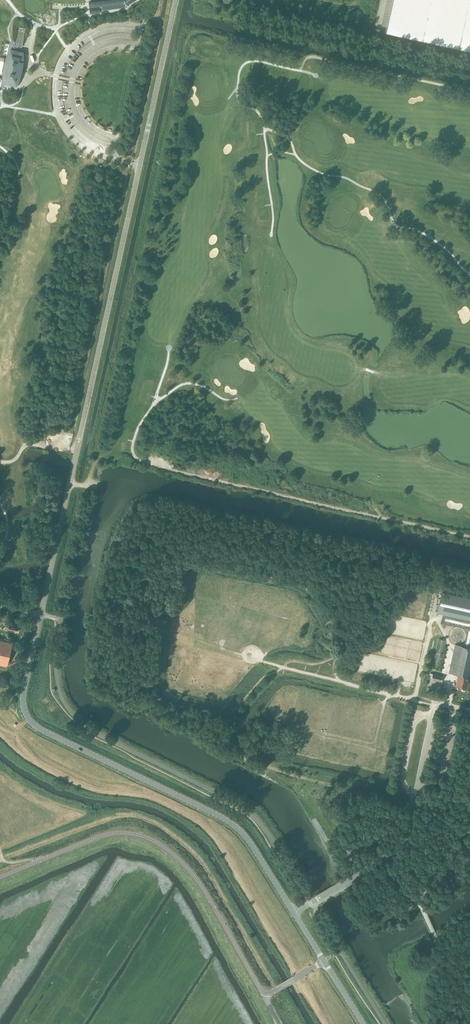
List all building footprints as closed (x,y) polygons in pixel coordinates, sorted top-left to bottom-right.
[(385,32),(469,50),(469,0),(392,0),(385,32)] [(123,7),(122,1),(89,5),(90,10),(123,7)] [(22,53),(20,52),(16,52),(18,46),(21,47),(22,43),(25,27),(18,26),(14,44),(13,50),(13,51),(12,51),(11,51),(10,50),(8,55),(7,59),(6,59),(5,63),(4,68),(3,72),(4,73),(4,77),(4,82),(4,83),(5,87),(6,90),(11,91),(11,90),(10,90),(12,83),(16,84),(18,80),(20,81),(22,76),(20,75),(21,72),(23,72),(23,69),(24,67),(23,66),(23,63),(24,63),(25,58),(22,58),(22,53)] [(442,592),(437,613),(443,614),(441,623),(468,629),(464,646),(469,648),(469,598),(442,592)] [(9,627),(8,629),(17,631),(19,625),(13,624),(4,622),(4,625),(6,625),(6,627),(9,627)] [(445,654),(444,654),(443,653),(446,640),(440,639),(432,669),(439,670),(442,657),(444,658),(445,654)] [(7,666),(13,643),(0,640),(0,664),(7,666)] [(469,677),(469,648),(464,646),(455,644),(449,672),(458,674),(456,686),(467,688),(467,687),(469,687),(469,685),(469,683),(468,683),(469,677)] [(441,682),(443,676),(433,673),(432,680),(441,682)]
